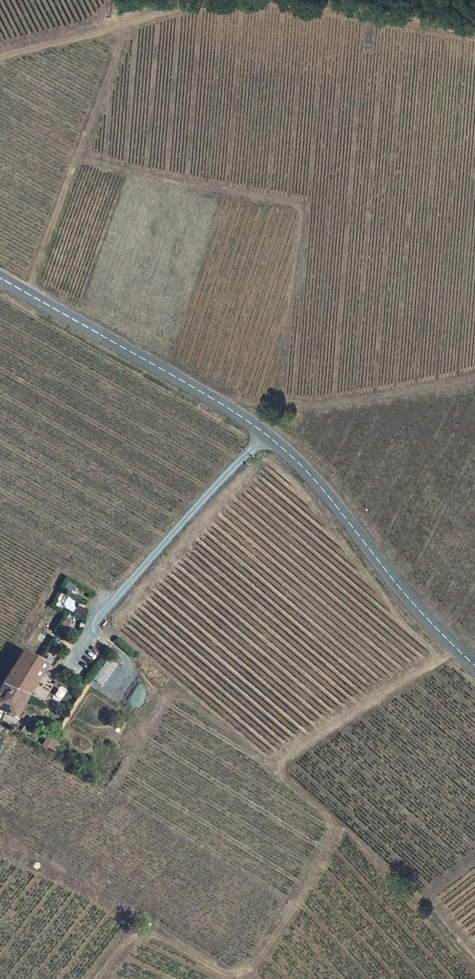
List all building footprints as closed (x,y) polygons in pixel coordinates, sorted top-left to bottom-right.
[(25,647),(0,687),(0,713),(4,707),(13,713),(26,694),(30,696),(51,663),(25,647)] [(49,735),(43,744),(50,748),(56,739),(49,735)]
